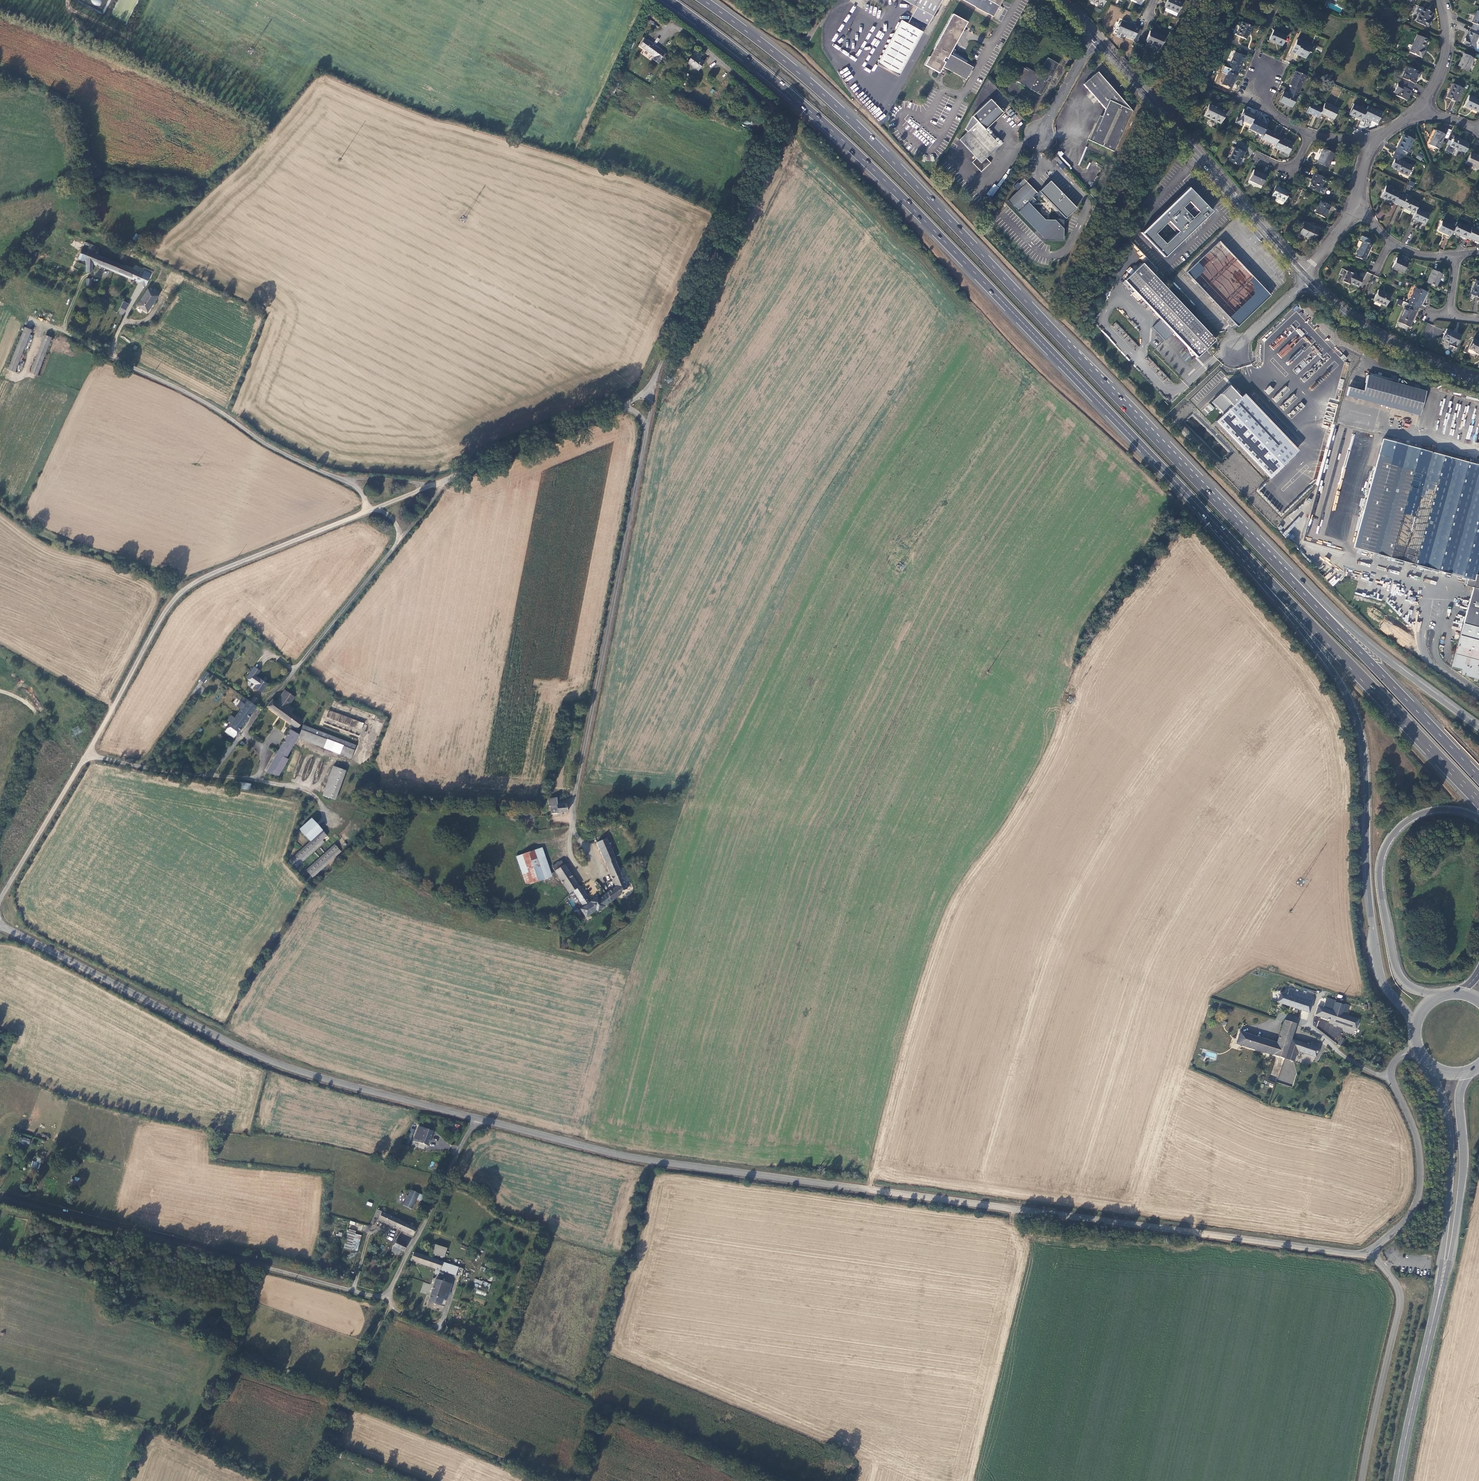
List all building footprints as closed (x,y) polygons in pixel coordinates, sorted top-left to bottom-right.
[(916,7),(911,16),(927,25),(932,16),(941,0),(902,0),(916,7)] [(1002,0),(963,0),(993,16),(1002,0)] [(1164,7),(1165,7),(1177,13),(1178,13),(1182,3),(1176,0),(1167,0),(1164,7)] [(1164,11),(1176,16),(1177,13),(1165,7),(1164,11)] [(1422,8),(1416,22),(1425,26),(1426,26),(1428,27),(1430,22),(1428,21),(1432,13),(1422,8)] [(952,14),(924,65),(938,73),(942,67),(966,80),(968,76),(969,77),(972,71),(971,71),(973,67),(952,56),(955,50),(952,48),(966,22),(952,14)] [(900,20),(876,64),(898,76),(922,32),(900,20)] [(1121,22),(1117,31),(1127,36),(1126,37),(1133,40),(1133,41),(1136,43),(1142,30),(1138,29),(1139,28),(1131,24),(1130,26),(1121,22)] [(1242,22),(1236,35),(1246,40),(1251,26),(1242,22)] [(1462,43),(1472,48),(1478,36),(1478,35),(1478,32),(1478,30),(1472,27),(1470,32),(1469,31),(1466,38),(1465,37),(1462,43)] [(1268,40),(1282,46),(1286,36),(1273,30),(1268,40)] [(1150,31),(1145,42),(1160,48),(1165,37),(1150,31)] [(1417,35),(1409,52),(1421,58),(1425,50),(1422,49),(1427,39),(1417,35)] [(1292,50),(1306,57),(1308,52),(1310,52),(1312,48),(1303,44),(1304,43),(1297,39),(1292,50)] [(659,54),(649,47),(644,54),(654,61),(659,54)] [(1245,56),(1235,52),(1229,64),(1231,64),(1229,68),(1237,72),(1239,68),(1240,68),(1245,56)] [(1464,53),(1458,66),(1467,71),(1473,58),(1464,53)] [(694,54),(686,66),(696,73),(702,65),(698,62),(701,59),(694,54)] [(1050,78),(1058,64),(1047,58),(1040,71),(1042,72),(1040,75),(1025,67),(1024,69),(1021,66),(1013,80),(1040,95),(1048,82),(1047,81),(1049,77),(1050,78)] [(1412,87),(1419,73),(1407,67),(1404,71),(1406,72),(1401,82),(1412,87)] [(1227,72),(1222,84),(1231,88),(1237,76),(1236,75),(1237,72),(1229,68),(1227,72)] [(1298,93),(1306,76),(1295,71),(1289,85),(1291,86),(1290,89),(1298,93)] [(1132,111),(1131,111),(1097,72),(1083,84),(1105,109),(1090,141),(1113,151),(1132,111)] [(684,76),(680,82),(681,83),(687,87),(691,81),(684,76)] [(1406,101),(1412,87),(1401,82),(1400,85),(1397,84),(1393,92),(1396,93),(1395,95),(1406,101)] [(689,88),(687,87),(681,83),(678,87),(686,92),(689,88)] [(1453,84),(1446,97),(1456,102),(1462,88),(1453,84)] [(1279,101),(1292,107),(1298,93),(1290,89),(1288,93),(1283,91),(1279,101)] [(1477,112),(1478,108),(1478,100),(1468,95),(1464,105),(1477,112)] [(980,172),(990,163),(986,158),(999,145),(985,130),(1003,113),(990,99),(972,116),(965,129),(967,132),(959,140),(976,158),(971,162),(980,172)] [(1305,112),(1318,118),(1320,113),(1322,108),(1309,102),(1305,112)] [(1338,110),(1324,103),(1322,108),(1320,113),(1333,119),(1338,110)] [(1226,112),(1208,104),(1203,116),(1220,124),(1226,112)] [(1366,110),(1353,104),(1349,114),(1361,120),(1363,117),(1366,110)] [(1381,113),(1368,106),(1366,110),(1363,117),(1377,123),(1381,113)] [(1248,111),(1243,109),(1238,119),(1237,118),(1235,122),(1241,125),(1243,121),(1250,124),(1253,118),(1255,115),(1248,112),(1248,111)] [(1250,124),(1249,128),(1263,135),(1266,129),(1267,125),(1253,118),(1250,124)] [(1263,135),(1261,139),(1275,145),(1278,138),(1280,135),(1266,129),(1263,135)] [(1435,130),(1428,145),(1438,149),(1445,134),(1435,130)] [(1403,134),(1395,152),(1403,155),(1405,152),(1407,153),(1413,139),(1403,134)] [(1453,136),(1449,145),(1448,145),(1446,150),(1452,153),(1454,148),(1461,152),(1461,153),(1464,154),(1469,144),(1466,143),(1466,142),(1453,136)] [(1275,145),(1274,148),(1281,151),(1288,154),(1292,144),(1287,142),(1278,138),(1275,145)] [(1234,148),(1228,161),(1238,166),(1244,152),(1234,148)] [(1327,167),(1334,153),(1323,148),(1317,162),(1327,167)] [(1395,152),(1392,158),(1394,159),(1391,167),(1397,170),(1397,171),(1407,176),(1412,166),(1401,161),(1403,155),(1395,152)] [(1465,164),(1477,169),(1478,166),(1478,156),(1470,152),(1465,164)] [(1258,184),(1261,186),(1266,176),(1253,170),(1249,180),(1247,183),(1251,184),(1251,185),(1255,187),(1257,187),(1258,184)] [(1325,178),(1314,173),(1311,180),(1312,181),(1309,187),(1319,192),(1322,186),(1325,178)] [(1037,193),(1023,179),(1019,183),(1018,182),(1013,187),(1017,191),(1007,200),(1044,239),(1063,239),(1063,220),(1045,220),(1029,204),(1032,202),(1033,203),(1035,200),(1033,197),(1037,193)] [(1076,208),(1050,181),(1039,191),(1064,219),(1076,208)] [(1289,192),(1275,185),(1271,196),(1275,198),(1284,202),(1289,192)] [(1385,186),(1380,197),(1397,205),(1402,195),(1399,193),(1399,192),(1385,186)] [(1179,232),(1185,239),(1212,213),(1190,189),(1163,215),(1162,214),(1141,233),(1148,240),(1155,234),(1169,222),(1179,232)] [(1402,195),(1397,205),(1414,212),(1416,209),(1419,202),(1402,195)] [(1320,201),(1314,213),(1325,218),(1330,206),(1320,201)] [(1414,212),(1412,218),(1410,222),(1415,224),(1418,222),(1419,221),(1424,224),(1429,215),(1416,209),(1414,212)] [(1441,221),(1437,230),(1450,236),(1452,232),(1454,227),(1441,221)] [(1318,229),(1304,222),(1298,235),(1303,237),(1304,235),(1314,239),(1318,229)] [(1466,237),(1470,228),(1456,222),(1454,227),(1452,232),(1466,238),(1466,237)] [(1478,242),(1478,231),(1471,227),(1470,228),(1466,237),(1478,243),(1478,242)] [(1185,239),(1179,232),(1165,245),(1160,250),(1166,256),(1178,245),(1185,239)] [(1155,234),(1148,240),(1158,251),(1160,250),(1165,245),(1155,234)] [(1362,241),(1355,257),(1363,261),(1371,245),(1368,243),(1369,240),(1361,236),(1359,240),(1362,241)] [(1186,272),(1237,327),(1270,296),(1218,241),(1186,272)] [(84,260),(85,264),(85,272),(90,272),(91,262),(144,284),(149,275),(136,269),(135,271),(96,255),(99,248),(83,242),(77,257),(78,257),(84,260)] [(1396,257),(1391,267),(1403,273),(1407,263),(1396,257)] [(1173,333),(1197,357),(1206,348),(1215,340),(1153,274),(1157,270),(1146,259),(1124,280),(1173,333)] [(1432,270),(1427,282),(1436,286),(1442,274),(1432,270)] [(1347,271),(1342,281),(1349,284),(1350,283),(1358,287),(1362,278),(1347,271)] [(91,279),(86,279),(86,286),(104,287),(103,283),(91,282),(91,279)] [(1475,280),(1470,294),(1478,298),(1478,282),(1475,280)] [(1410,300),(1408,303),(1418,308),(1420,304),(1420,305),(1424,298),(1423,297),(1426,292),(1416,287),(1411,296),(1413,296),(1411,300),(1410,300)] [(146,289),(136,306),(147,312),(157,296),(151,292),(146,289)] [(1378,290),(1373,300),(1385,306),(1390,296),(1378,290)] [(124,301),(118,313),(123,315),(129,304),(124,301)] [(1404,307),(1397,322),(1398,322),(1408,327),(1409,327),(1418,308),(1408,303),(1406,308),(1404,307)] [(32,331),(23,328),(7,369),(12,371),(16,373),(18,369),(32,331)] [(1446,329),(1442,339),(1450,343),(1449,345),(1455,348),(1461,335),(1446,329)] [(45,335),(30,373),(38,376),(52,338),(45,335)] [(1468,348),(1478,353),(1478,342),(1472,339),(1468,348)] [(1282,358),(1288,352),(1284,348),(1277,354),(1282,358)] [(1369,375),(1396,383),(1397,380),(1370,373),(1369,375)] [(1346,395),(1419,415),(1425,391),(1396,383),(1369,375),(1367,375),(1363,390),(1348,387),(1346,395)] [(1264,390),(1268,395),(1274,389),(1270,385),(1264,390)] [(1205,408),(1209,413),(1214,408),(1210,403),(1205,408)] [(1476,574),(1478,562),(1478,465),(1383,439),(1353,547),(1467,579),(1466,585),(1472,587),(1450,667),(1460,670),(1462,674),(1478,679),(1478,575),(1476,574)] [(200,677),(203,680),(210,671),(206,668),(200,677)] [(246,675),(255,682),(259,676),(250,670),(246,675)] [(262,677),(259,676),(255,682),(254,684),(261,689),(263,685),(267,680),(265,679),(266,678),(267,677),(267,676),(266,674),(265,674),(264,674),(262,675),(262,676),(262,677)] [(296,725),(302,718),(291,710),(293,707),(289,702),(294,694),(284,688),(277,700),(272,697),(267,704),(296,725)] [(244,701),(240,698),(236,703),(240,706),(234,715),(230,712),(227,717),(230,720),(224,728),(226,729),(230,724),(237,728),(235,726),(238,723),(239,725),(248,714),(245,711),(247,709),(250,711),(256,703),(254,701),(257,696),(254,694),(250,699),(247,697),(244,701)] [(328,711),(326,719),(362,729),(364,721),(328,711)] [(302,723),(298,732),(351,751),(355,743),(302,723)] [(237,728),(230,724),(226,729),(233,734),(237,728)] [(290,727),(267,769),(278,772),(288,756),(286,755),(298,732),(290,727)] [(332,765),(327,782),(341,784),(345,769),(332,765)] [(236,779),(235,784),(241,785),(241,789),(249,790),(250,780),(236,779)] [(336,798),(341,784),(327,782),(323,794),(336,798)] [(552,802),(553,809),(558,810),(567,810),(567,802),(566,801),(566,797),(559,798),(559,794),(551,794),(551,802),(552,802)] [(328,836),(323,829),(312,818),(300,829),(311,841),(290,860),(296,865),(328,836)] [(597,840),(609,868),(618,864),(615,857),(616,856),(607,836),(597,840)] [(336,843),(308,869),(313,875),(341,848),(336,843)] [(536,848),(518,854),(528,883),(532,882),(545,877),(536,848)] [(552,864),(554,868),(564,863),(562,858),(552,864)] [(564,863),(554,868),(568,890),(572,888),(579,884),(564,863)] [(616,885),(606,892),(610,899),(621,891),(618,888),(626,885),(618,864),(609,868),(616,885)] [(579,884),(572,888),(584,903),(581,906),(586,913),(596,907),(597,908),(610,899),(606,892),(599,897),(598,895),(589,900),(586,895),(585,895),(582,892),(585,890),(581,883),(579,884)] [(1306,1012),(1312,998),(1287,989),(1286,995),(1279,993),(1276,1001),(1306,1012)] [(1325,1007),(1328,998),(1327,997),(1327,996),(1326,996),(1326,997),(1320,995),(1319,1000),(1317,1004),(1325,1007)] [(1344,1029),(1353,1033),(1357,1020),(1340,1014),(1343,1005),(1335,1002),(1332,1011),(1317,1006),(1314,1015),(1345,1026),(1344,1029)] [(1274,1056),(1283,1059),(1289,1039),(1292,1031),(1294,1024),(1283,1021),(1276,1043),(1239,1032),(1235,1044),(1274,1056)] [(1309,1045),(1289,1039),(1283,1059),(1292,1061),(1296,1051),(1315,1057),(1318,1045),(1310,1042),(1309,1045)] [(432,1129),(422,1125),(419,1125),(414,1139),(428,1143),(432,1129)] [(22,1137),(20,1143),(29,1146),(31,1139),(22,1137)] [(39,1169),(41,1159),(37,1158),(37,1162),(32,1161),(30,1167),(39,1169)] [(75,1177),(74,1179),(70,1179),(70,1184),(78,1186),(79,1177),(75,1177)] [(412,1187),(410,1193),(406,1202),(405,1203),(413,1207),(418,1196),(421,1191),(412,1187)] [(410,1193),(406,1191),(402,1200),(406,1202),(410,1193)] [(428,1200),(430,1195),(421,1191),(418,1196),(428,1200)] [(398,1225),(402,1227),(406,1221),(406,1219),(395,1214),(379,1207),(373,1219),(375,1221),(377,1217),(379,1218),(380,1216),(398,1225)] [(402,1227),(415,1233),(418,1226),(406,1221),(402,1227)] [(361,1235),(355,1234),(356,1230),(348,1229),(344,1248),(357,1251),(361,1235)] [(399,1237),(395,1243),(397,1245),(402,1247),(405,1248),(408,1242),(400,1239),(400,1238),(399,1237)] [(449,1246),(437,1242),(434,1250),(446,1254),(449,1246)] [(442,1266),(445,1259),(416,1250),(413,1258),(442,1267),(442,1266)] [(445,1259),(442,1266),(463,1273),(465,1266),(445,1259)] [(448,1297),(453,1281),(449,1280),(438,1276),(430,1298),(443,1303),(445,1296),(448,1297)]
